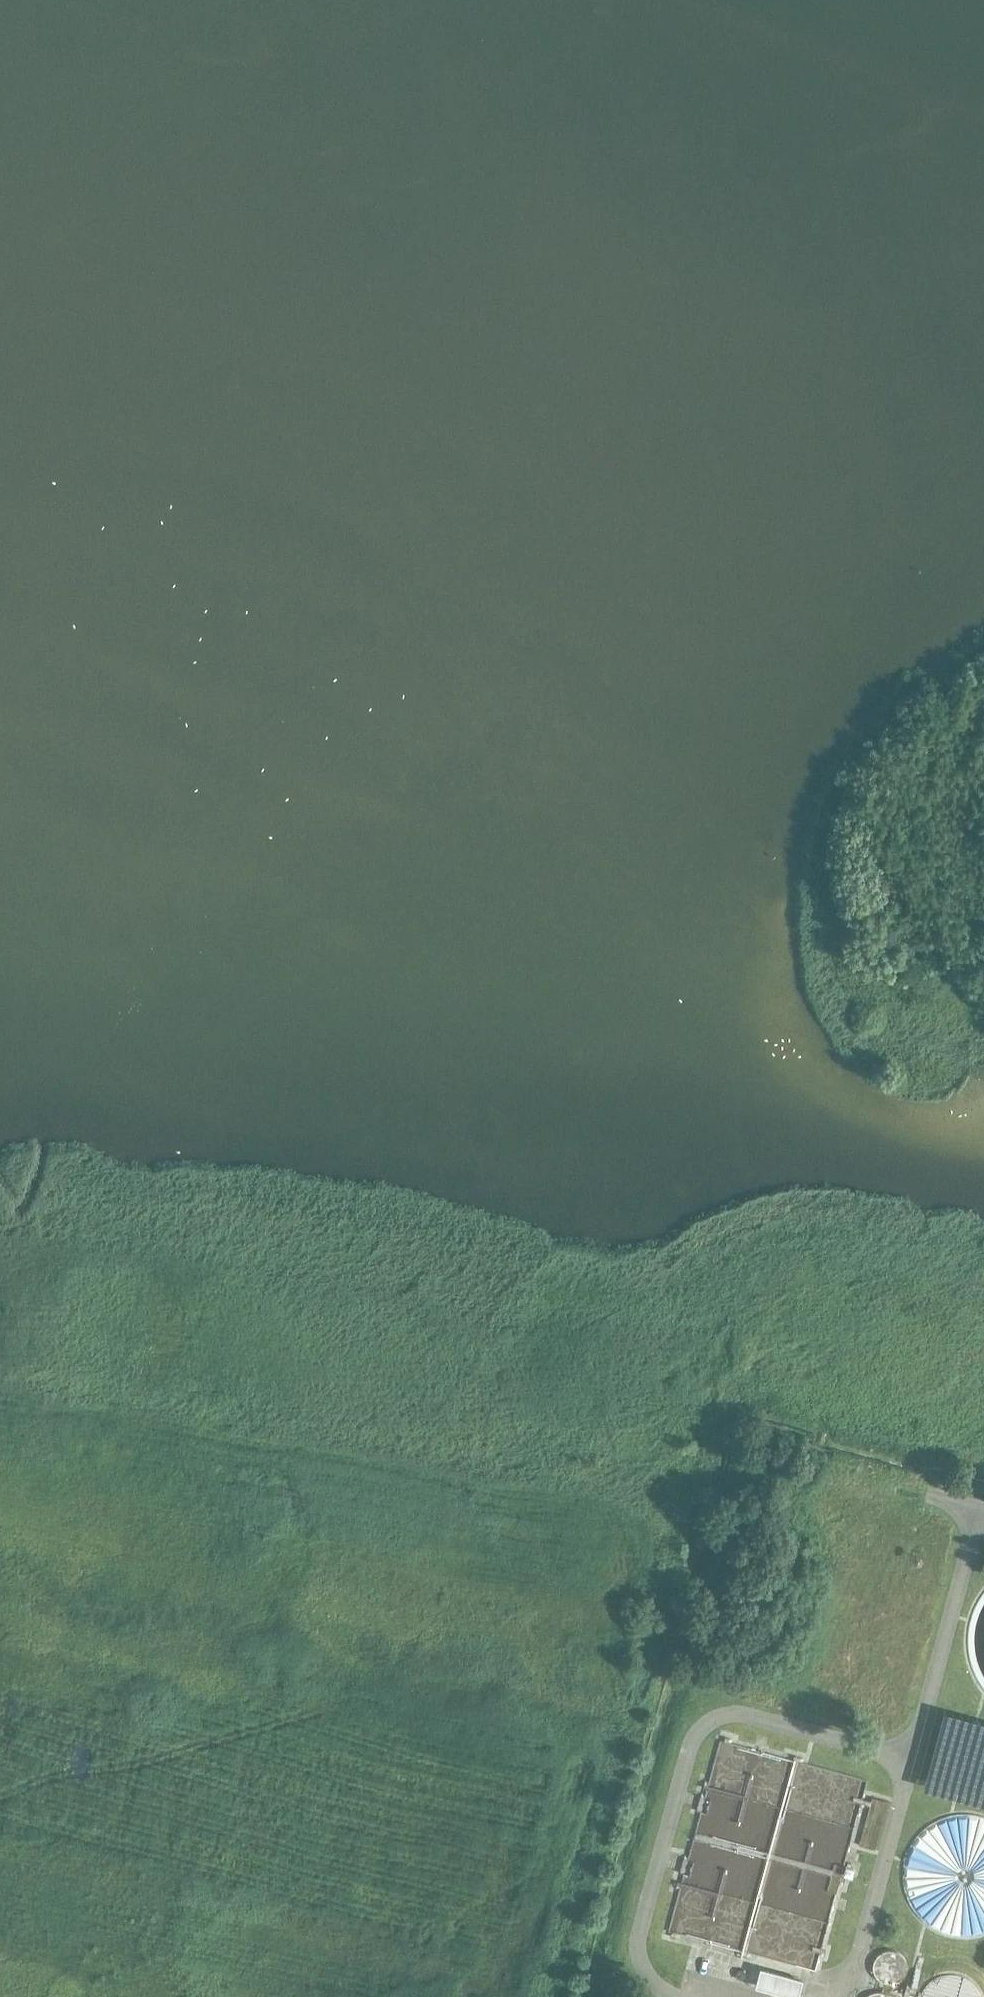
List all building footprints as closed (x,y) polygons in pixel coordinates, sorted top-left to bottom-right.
[(929,1830),(919,1840),(912,1852),(908,1866),(907,1880),(909,1894),(915,1907),(922,1918),(933,1928),(945,1935),(959,1938),(973,1939),(983,1937),(983,1818),(982,1817),(968,1815),(954,1817),(941,1822),(929,1830)] [(846,1865),(843,1874),(852,1876),(854,1868),(846,1865)] [(908,1968),(908,1967),(907,1961),(904,1956),(901,1954),(898,1952),(892,1951),(887,1952),(882,1954),(878,1959),(876,1964),(876,1971),(879,1977),(884,1982),(891,1984),(897,1983),(902,1980),(905,1977),(907,1974),(908,1968)] [(926,1986),(920,1995),(919,1996),(983,1996),(981,1990),(974,1982),(964,1977),(954,1974),(944,1975),(934,1979),(926,1986)] [(808,1991),(765,1980),(760,1996),(806,1996),(808,1991)] [(890,1992),(886,1990),(879,1988),(874,1990),(871,1991),(868,1994),(866,1996),(894,1996),(890,1992)]
